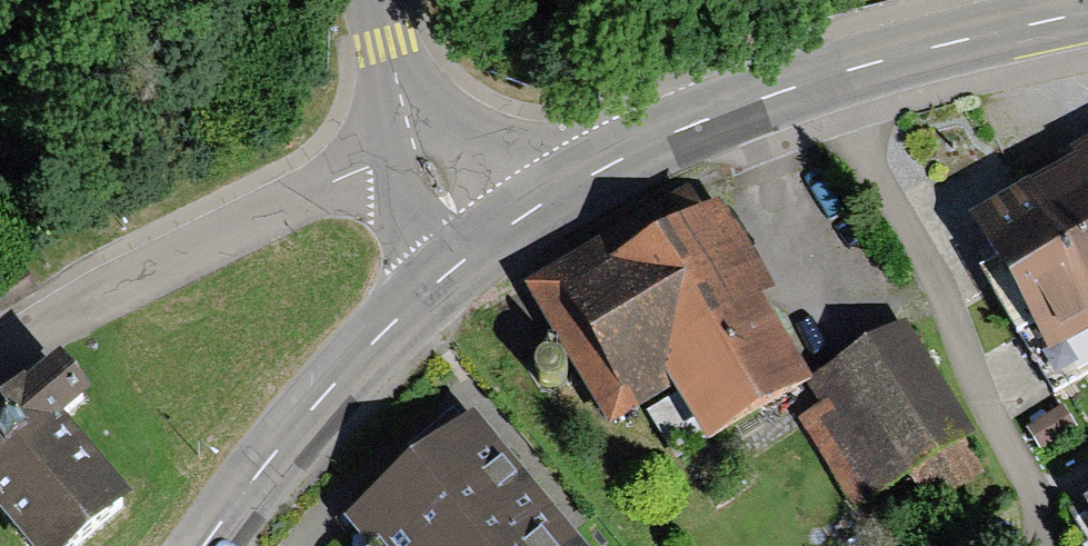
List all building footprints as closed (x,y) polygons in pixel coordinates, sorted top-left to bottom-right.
[(968,222),(1010,291),(1050,358),(1087,336),(1087,143),(1076,150),(1080,155),(1062,166),(968,222)] [(688,182),(524,281),(610,424),(675,385),(708,439),(805,381),(814,375),(812,372),(764,292),(775,285),(719,192),(700,203),(688,182)] [(814,375),(805,381),(819,403),(798,416),(853,508),(910,474),(927,502),(980,470),(962,442),(977,433),(906,315),(812,372),(814,375)] [(28,545),(79,545),(131,502),(64,423),(94,397),(61,357),(0,408),(0,512),(28,545)] [(1064,403),(1026,427),(1041,452),(1079,428),(1064,403)] [(348,521),(370,545),(583,545),(569,528),(478,416),(348,521)] [(1071,514),(1087,541),(1087,503),(1071,514)]
